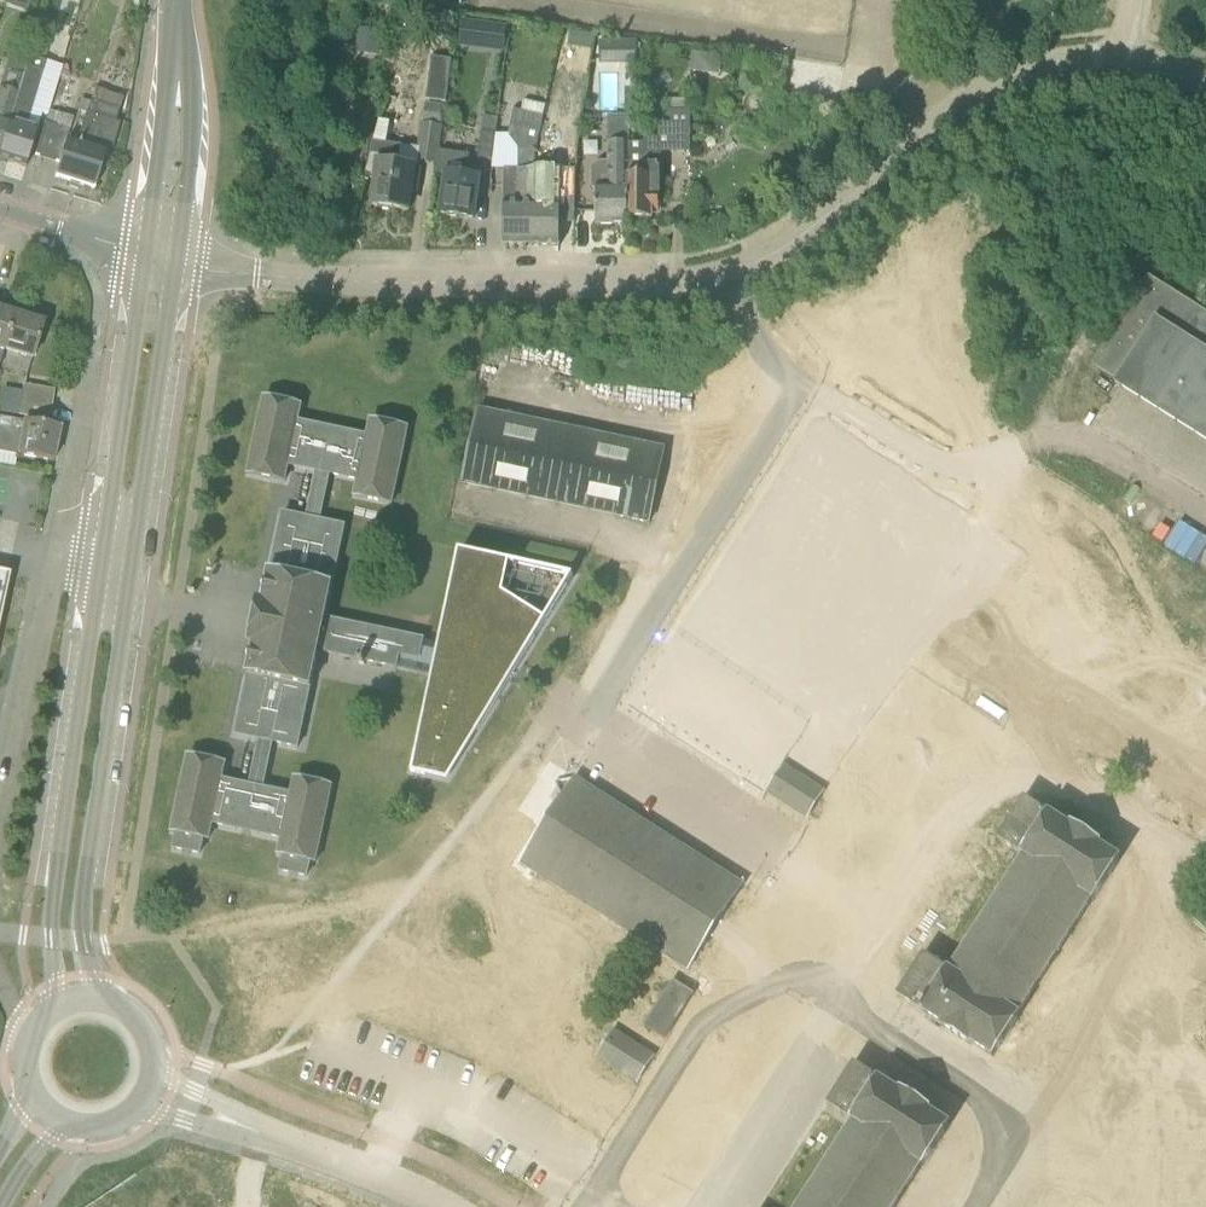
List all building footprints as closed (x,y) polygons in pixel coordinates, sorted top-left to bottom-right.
[(2,4),(26,14),(32,0),(3,0),(2,4)] [(375,15),(379,15),(378,22),(395,24),(397,9),(380,7),(380,8),(375,8),(375,15)] [(44,19),(39,34),(39,35),(45,37),(50,39),(55,22),(44,19)] [(505,54),(509,25),(463,19),(459,47),(505,54)] [(358,29),(357,46),(380,48),(382,31),(358,29)] [(36,39),(31,53),(46,58),(50,44),(43,42),(36,39)] [(624,41),(624,64),(638,64),(638,41),(624,41)] [(27,168),(38,131),(43,114),(48,115),(49,111),(64,67),(48,61),(30,57),(24,76),(0,155),(0,160),(27,168)] [(427,101),(446,104),(452,60),(433,58),(427,101)] [(24,76),(6,71),(0,92),(0,155),(24,76)] [(99,80),(93,102),(92,102),(78,145),(67,142),(75,119),(49,111),(48,115),(43,134),(36,156),(60,163),(56,177),(96,189),(107,154),(110,155),(120,123),(117,122),(126,88),(99,80)] [(671,112),(689,112),(689,100),(671,100),(671,112)] [(518,148),(519,170),(504,169),(505,245),(533,246),(534,171),(542,136),(540,136),(547,106),(526,101),(523,112),(514,110),(508,135),(518,148)] [(691,151),(691,147),(691,112),(671,112),(671,151),(691,151)] [(596,189),(597,226),(629,226),(629,177),(628,143),(630,143),(633,117),(610,117),(610,143),(607,143),(608,163),(600,162),(593,167),(593,189),(596,189)] [(577,119),(560,118),(557,147),(574,149),(577,119)] [(380,120),(374,142),(388,143),(391,123),(380,120)] [(420,162),(439,164),(440,151),(443,127),(424,124),(422,124),(422,125),(418,147),(422,148),(420,162)] [(494,161),(497,133),(497,134),(482,132),(479,159),(494,161)] [(533,246),(561,246),(562,202),(548,202),(549,151),(550,138),(542,136),(534,171),(533,246)] [(629,177),(629,226),(646,226),(646,219),(650,219),(649,213),(659,213),(659,138),(645,138),(645,143),(630,143),(628,143),(629,177)] [(415,167),(399,165),(402,145),(388,143),(374,142),(365,178),(378,179),(374,206),(409,210),(412,184),(417,185),(419,167),(415,167)] [(471,155),(440,151),(439,164),(437,174),(447,175),(442,215),(475,220),(481,169),(469,167),(471,155)] [(1137,295),(1093,365),(1118,381),(1116,384),(1205,441),(1205,312),(1149,276),(1137,295)] [(0,311),(0,364),(2,365),(6,350),(5,350),(16,316),(0,311)] [(5,350),(6,350),(33,359),(44,325),(16,316),(5,350)] [(47,379),(53,353),(38,349),(32,375),(47,379)] [(52,406),(55,391),(25,386),(22,401),(52,406)] [(327,486),(356,492),(355,496),(392,504),(408,429),(372,421),(368,437),(298,422),(301,406),(265,399),(249,474),(285,482),(285,481),(291,483),(264,602),(260,602),(251,645),(255,645),(249,675),(250,675),(237,734),(261,740),(251,787),(222,780),(225,764),(189,757),(173,832),(178,833),(175,849),(201,854),(204,839),(209,840),(212,824),(282,839),(279,855),(285,856),(281,871),(307,877),(310,861),(316,863),(332,787),(295,779),(292,795),(263,789),(273,742),(298,748),(318,650),(327,652),(327,653),(360,660),(360,664),(365,665),(366,661),(433,675),(411,772),(448,780),(575,578),(460,552),(439,645),(423,641),(423,640),(325,619),(333,585),(334,585),(335,583),(333,583),(345,527),(320,521),(327,486)] [(19,416),(50,422),(52,406),(22,401),(19,416)] [(665,450),(479,411),(463,483),(650,523),(665,450)] [(54,463),(54,462),(61,429),(0,417),(0,453),(54,463)] [(1153,531),(1167,509),(1148,498),(1135,520),(1153,531)] [(10,576),(0,574),(0,624),(10,576)] [(784,770),(771,790),(809,815),(822,794),(784,770)] [(743,885),(593,790),(576,779),(523,864),(544,877),(688,971),(743,885)] [(951,973),(929,959),(925,956),(899,997),(944,1026),(943,1028),(971,1046),(973,1044),(993,1058),(1020,1017),(1018,1016),(1093,900),(1094,901),(1120,860),(1099,847),(1100,846),(1072,827),(1071,829),(1025,800),(999,840),(1025,857),(951,973)] [(693,994),(674,982),(646,1026),(665,1038),(693,994)] [(652,1059),(614,1035),(601,1055),(639,1080),(652,1059)] [(858,1067),(855,1065),(829,1106),(855,1123),(801,1206),(895,1206),(922,1166),(924,1167),(950,1126),(929,1112),(930,1110),(902,1092),(900,1094),(858,1067)] [(1198,1108),(1205,1115),(1205,1098),(1198,1108)] [(1188,1138),(1205,1154),(1205,1117),(1188,1138)]
